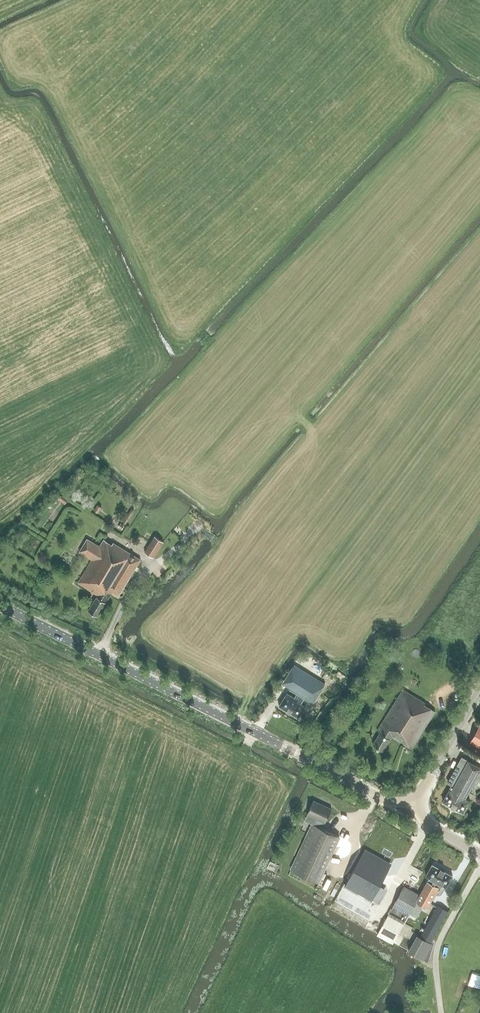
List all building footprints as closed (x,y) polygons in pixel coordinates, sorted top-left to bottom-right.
[(102,507),(97,504),(94,510),(98,513),(102,507)] [(135,510),(132,508),(123,522),(126,524),(135,510)] [(154,557),(163,541),(155,536),(145,551),(154,557)] [(112,591),(119,595),(141,559),(113,542),(112,544),(104,540),(100,546),(87,539),(79,552),(92,559),(78,583),(98,595),(88,611),(97,616),(111,594),(110,593),(112,591)] [(313,703),(325,683),(295,665),(284,683),(291,687),(289,689),(297,694),(295,698),(287,693),(279,706),(299,717),(305,706),(301,704),(305,699),(313,703)] [(435,712),(431,709),(424,705),(425,703),(403,689),(377,730),(380,732),(373,744),(383,751),(392,736),(412,748),(435,712)] [(471,741),(479,746),(479,725),(471,741)] [(452,784),(443,801),(452,805),(451,806),(455,808),(456,807),(464,812),(471,800),(466,798),(479,772),(479,766),(463,757),(448,782),(452,784)] [(325,822),(332,809),(314,800),(307,814),(316,818),(313,824),(312,824),(291,869),(318,882),(340,837),(321,828),(324,822),(325,822)] [(364,851),(345,884),(379,903),(381,900),(379,899),(384,891),(378,888),(391,866),(364,851)] [(329,862),(337,866),(342,857),(333,853),(329,862)] [(426,875),(430,877),(440,883),(446,887),(453,875),(432,864),(426,875)] [(420,895),(404,886),(377,935),(409,952),(414,942),(398,934),(404,924),(409,915),(417,901),(427,907),(440,883),(430,877),(420,895)] [(420,937),(431,942),(432,940),(449,911),(438,905),(420,937)] [(418,935),(414,942),(409,952),(424,960),(433,944),(431,942),(420,937),(418,935)]
